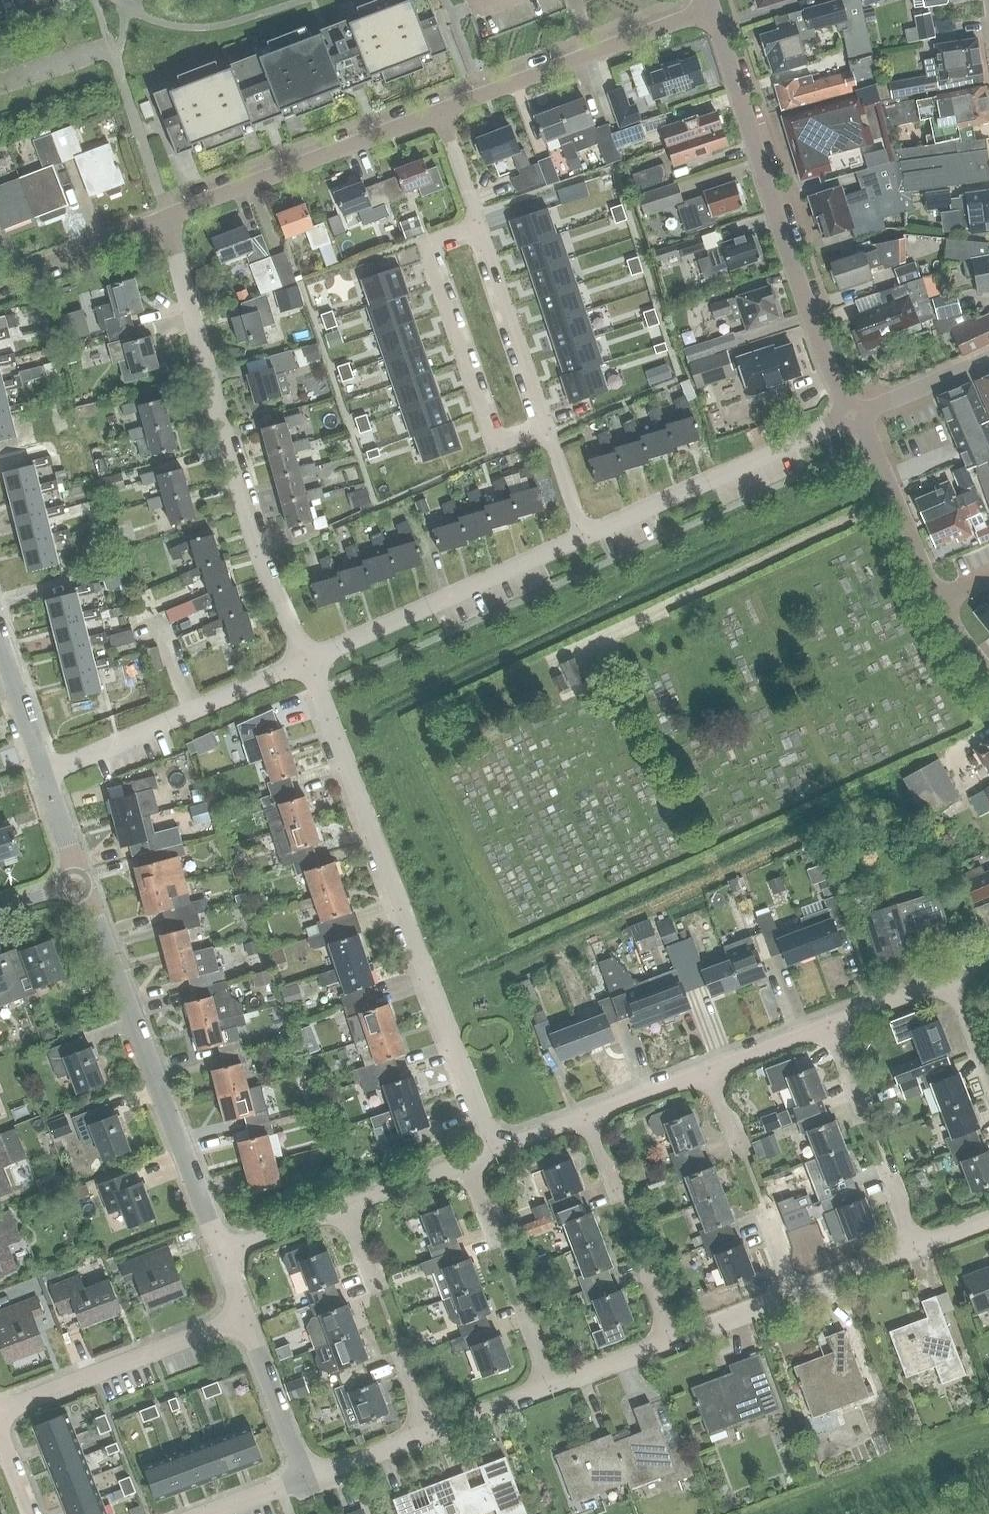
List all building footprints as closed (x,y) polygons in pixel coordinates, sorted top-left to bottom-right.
[(282,115),(283,119),(345,95),(344,92),(371,81),(373,85),(435,61),(433,57),(449,51),(429,0),(386,0),(347,15),(348,19),(320,29),(319,26),(257,49),(258,53),(231,63),(229,60),(167,83),(169,87),(154,93),(177,155),(192,149),(194,153),(256,129),(254,125),(282,115)] [(847,56),(870,48),(860,0),(836,0),(787,14),(789,21),(775,25),(777,30),(759,35),(765,56),(766,56),(771,74),(805,64),(799,41),(814,37),(812,30),(844,21),(847,29),(842,30),(847,56)] [(904,29),(907,42),(935,37),(930,12),(913,15),(915,27),(904,29)] [(880,100),(906,96),(959,86),(959,85),(982,82),(975,38),(933,45),(935,57),(924,59),(927,76),(878,84),(878,86),(877,86),(880,100)] [(848,91),(848,92),(874,85),(877,84),(871,55),(872,55),(870,48),(847,56),(850,71),(812,82),(811,75),(773,85),(780,110),(848,91)] [(696,86),(704,83),(701,72),(702,68),(700,62),(697,60),(696,57),(680,62),(679,60),(644,71),(653,100),(683,90),(686,93),(695,90),(696,86)] [(886,128),(874,85),(848,92),(849,95),(834,99),(836,105),(783,119),(801,178),(818,173),(820,180),(855,170),(856,173),(892,162),(894,162),(887,128),(886,128)] [(988,122),(988,109),(984,86),(980,87),(980,86),(951,93),(908,102),(906,96),(880,100),(881,107),(883,107),(887,127),(927,119),(930,133),(924,134),(927,145),(953,140),(951,130),(988,122)] [(620,88),(607,93),(619,127),(640,120),(635,105),(626,108),(620,88)] [(583,98),(558,108),(575,151),(596,142),(604,164),(618,158),(605,124),(593,128),(592,125),(593,123),(583,98)] [(577,157),(575,151),(558,108),(534,117),(544,143),(557,138),(566,162),(577,157)] [(661,128),(667,148),(721,130),(716,112),(695,119),(692,117),(661,128)] [(640,122),(617,130),(622,143),(644,135),(640,122)] [(75,157),(90,196),(105,190),(107,193),(110,196),(121,191),(121,187),(120,184),(124,183),(109,143),(82,153),(72,127),(53,135),(63,162),(75,157)] [(486,164),(512,154),(520,174),(511,178),(516,191),(544,180),(537,162),(529,166),(522,149),(518,151),(509,127),(476,140),(486,164)] [(727,145),(721,130),(667,148),(673,166),(703,156),(706,152),(727,145)] [(53,135),(34,142),(44,168),(20,177),(35,217),(38,215),(39,218),(43,221),(64,213),(65,208),(64,205),(67,204),(52,166),(63,162),(53,135)] [(953,140),(927,145),(927,146),(923,146),(893,151),(898,192),(940,187),(979,182),(980,186),(988,185),(988,179),(984,140),(954,144),(953,140)] [(549,155),(537,161),(537,162),(544,180),(546,185),(559,180),(549,155)] [(397,176),(380,182),(389,205),(407,198),(405,193),(418,188),(421,197),(444,188),(436,167),(427,170),(423,159),(394,170),(397,176)] [(896,193),(898,192),(892,162),(856,173),(861,190),(843,196),(840,186),(807,196),(820,239),(851,229),(855,239),(884,229),(881,219),(902,212),(896,193)] [(662,164),(633,174),(638,190),(668,180),(662,164)] [(619,176),(605,181),(608,188),(621,184),(619,176)] [(0,185),(0,225),(2,229),(35,217),(20,177),(0,185)] [(704,194),(692,198),(684,201),(685,205),(677,207),(686,233),(716,224),(713,215),(742,206),(741,202),(744,201),(740,190),(737,191),(734,181),(703,191),(704,194)] [(372,211),(389,205),(380,182),(364,188),(362,182),(334,193),(343,217),(370,207),(372,211)] [(638,194),(644,215),(683,202),(676,182),(638,194)] [(971,233),(973,233),(974,234),(983,236),(986,232),(988,232),(988,191),(966,194),(966,195),(957,196),(951,197),(950,189),(924,193),(926,206),(926,210),(941,208),(944,229),(962,226),(962,230),(967,229),(970,229),(971,233)] [(313,249),(331,243),(323,222),(313,226),(305,204),(276,214),(285,238),(306,230),(313,249)] [(551,208),(513,221),(522,247),(525,246),(560,234),(551,208)] [(338,216),(327,220),(331,230),(342,226),(338,216)] [(399,222),(405,237),(423,231),(418,216),(399,222)] [(280,285),(270,257),(262,235),(250,240),(245,226),(212,238),(217,251),(215,252),(216,256),(218,255),(220,262),(245,253),(260,293),(280,285)] [(636,229),(623,233),(626,241),(639,236),(636,229)] [(560,234),(525,246),(534,272),(572,259),(563,233),(560,234)] [(758,255),(762,254),(758,243),(754,244),(751,235),(744,238),(743,235),(717,243),(718,248),(708,251),(714,270),(728,266),(730,270),(759,260),(758,255)] [(639,236),(626,241),(628,248),(642,244),(639,236)] [(700,237),(652,252),(655,262),(679,254),(680,258),(704,250),(700,237)] [(985,242),(946,239),(944,259),(963,261),(966,280),(974,278),(976,294),(988,292),(988,253),(985,242)] [(878,271),(903,262),(903,240),(867,247),(828,261),(839,292),(871,280),(867,269),(876,266),(878,271)] [(284,251),(270,257),(280,285),(295,280),(284,251)] [(572,259),(534,272),(543,298),(581,285),(572,259)] [(914,262),(893,269),(898,284),(919,277),(914,262)] [(396,268),(358,281),(367,308),(401,296),(405,295),(396,268)] [(879,296),(883,306),(851,318),(861,343),(862,343),(865,350),(879,345),(876,339),(919,323),(918,320),(933,314),(935,313),(937,320),(961,313),(954,289),(938,294),(933,274),(919,278),(903,284),(904,287),(879,296)] [(96,307),(100,321),(104,320),(108,333),(134,326),(130,313),(143,309),(134,279),(109,286),(113,302),(96,307)] [(654,280),(641,285),(643,292),(657,288),(654,280)] [(581,285),(543,298),(551,324),(589,311),(581,285)] [(769,285),(735,296),(709,304),(714,319),(732,313),(734,320),(742,317),(746,330),(761,326),(763,322),(779,317),(769,285)] [(657,288),(643,292),(646,300),(659,295),(657,288)] [(236,293),(239,302),(246,300),(243,291),(236,293)] [(273,324),(270,314),(265,294),(241,303),(244,315),(231,319),(237,341),(248,338),(250,348),(266,343),(262,327),(273,324)] [(367,308),(363,309),(372,335),(410,322),(401,296),(367,308)] [(589,311),(551,324),(560,349),(598,336),(589,311)] [(10,337),(8,328),(16,326),(13,313),(0,317),(0,340),(10,337)] [(325,314),(311,318),(314,326),(327,321),(325,314)] [(967,314),(944,320),(961,356),(982,345),(976,331),(980,328),(976,319),(975,320),(973,316),(968,317),(967,314)] [(976,319),(980,328),(976,331),(982,345),(988,342),(988,314),(976,319)] [(327,321),(314,326),(317,333),(330,329),(327,321)] [(410,322),(372,335),(381,361),(419,348),(410,322)] [(119,363),(125,382),(147,376),(146,371),(159,367),(150,336),(137,340),(134,326),(108,333),(112,347),(109,348),(113,364),(119,363)] [(671,332),(658,336),(661,344),(674,339),(671,332)] [(737,346),(732,333),(684,349),(688,363),(737,346)] [(598,336),(560,349),(569,375),(604,363),(607,362),(598,336)] [(674,339),(661,344),(663,351),(677,347),(674,339)] [(749,395),(782,384),(784,380),(801,374),(791,344),(774,350),(768,346),(758,349),(755,355),(731,363),(727,350),(688,363),(697,388),(741,373),(749,395)] [(303,348),(306,361),(321,357),(318,345),(303,348)] [(419,348),(381,361),(389,386),(427,373),(419,348)] [(61,353),(64,365),(76,362),(73,350),(61,353)] [(284,371),(295,368),(290,350),(265,358),(268,368),(246,374),(255,403),(290,393),(284,371)] [(17,362),(14,352),(0,356),(0,366),(17,362)] [(569,375),(566,376),(575,403),(613,390),(604,363),(569,375)] [(342,365),(329,370),(331,377),(345,373),(342,365)] [(20,377),(22,383),(43,377),(41,366),(19,372),(20,377)] [(345,373),(331,377),(334,385),(347,380),(345,373)] [(427,373),(389,386),(398,412),(436,399),(427,373)] [(974,381),(988,416),(988,375),(974,381)] [(1,382),(2,387),(0,387),(0,413),(8,411),(7,406),(3,390),(22,386),(22,383),(20,377),(1,382)] [(679,382),(687,400),(696,396),(689,378),(679,382)] [(937,397),(949,426),(958,449),(965,468),(967,472),(975,469),(988,507),(988,420),(986,422),(981,408),(980,408),(969,383),(937,397)] [(75,395),(77,406),(95,401),(93,391),(75,395)] [(685,417),(666,422),(671,446),(672,446),(699,440),(692,418),(694,417),(684,395),(673,400),(675,407),(682,405),(685,417)] [(144,427),(145,430),(169,424),(162,399),(139,405),(138,402),(122,406),(124,415),(140,411),(144,427)] [(436,399),(398,412),(407,438),(410,437),(445,425),(436,399)] [(7,406),(8,411),(0,413),(0,439),(15,436),(9,415),(29,410),(27,401),(7,406)] [(660,430),(642,433),(647,458),(673,452),(672,446),(671,446),(666,422),(658,406),(647,411),(649,419),(656,418),(660,430)] [(260,428),(267,453),(291,446),(290,443),(286,427),(302,423),(299,413),(283,418),(284,421),(260,428)] [(360,417),(346,421),(349,429),(362,424),(360,417)] [(619,469),(620,469),(647,463),(646,458),(647,458),(642,433),(640,434),(633,417),(622,423),(624,431),(631,429),(634,441),(615,446),(619,469)] [(145,430),(144,427),(128,431),(130,439),(147,435),(152,456),(176,449),(169,424),(145,430)] [(362,424),(349,429),(352,436),(365,432),(362,424)] [(445,425),(410,437),(419,463),(457,450),(448,424),(445,425)] [(621,474),(620,469),(619,469),(615,446),(607,429),(597,434),(599,443),(605,441),(608,453),(588,458),(594,482),(621,474)] [(306,438),(290,443),(291,446),(267,453),(274,478),(298,471),(297,468),(293,452),(309,448),(306,438)] [(39,489),(38,484),(34,469),(53,464),(51,455),(32,460),(33,464),(3,472),(10,497),(39,489)] [(96,473),(107,470),(104,457),(93,460),(96,473)] [(297,468),(298,471),(274,478),(281,503),(305,496),(304,493),(300,477),(316,473),(313,463),(297,468)] [(528,489),(509,494),(516,517),(542,510),(536,487),(538,487),(528,465),(517,471),(519,478),(524,476),(528,489)] [(163,496),(164,499),(188,493),(181,468),(157,474),(156,470),(140,475),(142,485),(159,480),(163,496)] [(935,491),(915,499),(926,523),(979,499),(973,489),(967,472),(965,468),(954,472),(962,490),(962,489),(964,493),(955,496),(948,481),(934,487),(935,491)] [(97,479),(101,494),(125,487),(121,472),(97,479)] [(503,499),(484,505),(491,528),(517,520),(516,517),(509,494),(502,477),(492,482),(494,490),(500,488),(503,499)] [(56,480),(38,484),(39,489),(10,497),(16,522),(46,514),(44,509),(40,494),(59,489),(56,480)] [(346,493),(351,509),(371,502),(366,486),(346,493)] [(320,488),(304,493),(305,496),(281,503),(288,528),(312,522),(307,502),(323,498),(320,488)] [(465,540),(466,540),(492,532),(491,528),(484,505),(478,488),(466,493),(469,501),(474,499),(478,512),(459,517),(465,540)] [(164,499),(163,496),(146,500),(149,510),(166,505),(171,525),(195,518),(188,493),(164,499)] [(386,496),(373,500),(376,508),(389,503),(386,496)] [(414,502),(419,513),(429,509),(424,498),(414,502)] [(979,499),(926,523),(935,546),(955,538),(956,541),(971,535),(965,521),(966,520),(985,512),(979,499)] [(467,544),(466,540),(465,540),(459,517),(452,500),(441,505),(443,513),(449,511),(452,523),(432,528),(439,552),(467,544)] [(63,504),(44,509),(46,514),(16,522),(22,547),(52,539),(50,533),(46,518),(65,513),(63,504)] [(406,543),(388,548),(394,571),(421,564),(414,541),(416,541),(406,520),(396,526),(398,533),(403,531),(406,543)] [(974,531),(979,543),(988,539),(988,525),(974,531)] [(68,529),(50,533),(52,539),(22,547),(29,572),(58,564),(53,542),(71,538),(68,529)] [(368,583),(394,576),(392,572),(394,571),(388,548),(381,531),(369,537),(372,545),(377,544),(380,554),(361,560),(368,583)] [(190,547),(195,566),(219,559),(213,534),(190,540),(189,538),(168,548),(171,559),(180,556),(179,550),(190,547)] [(369,587),(368,583),(361,560),(355,543),(343,549),(345,557),(351,555),(355,566),(336,571),(343,595),(369,587)] [(343,595),(336,571),(329,555),(318,561),(320,568),(326,567),(330,578),(311,584),(317,606),(344,599),(342,595),(343,595)] [(220,561),(219,559),(195,566),(178,574),(184,585),(192,583),(191,576),(202,573),(207,592),(231,585),(224,560),(220,561)] [(76,597),(95,592),(119,586),(122,597),(131,595),(124,568),(101,573),(103,580),(92,583),(74,588),(75,592),(46,600),(52,625),(81,617),(80,613),(76,597)] [(213,599),(218,617),(242,609),(235,585),(231,586),(231,585),(207,592),(191,599),(196,610),(203,608),(202,602),(213,599)] [(973,612),(984,626),(986,625),(988,629),(988,607),(988,608),(984,603),(973,612)] [(98,608),(80,613),(81,617),(52,625),(58,650),(88,642),(86,637),(82,622),(100,617),(98,608)] [(242,611),(242,609),(218,617),(202,625),(176,635),(182,650),(209,640),(208,635),(214,634),(213,628),(226,625),(231,644),(254,638),(246,610),(242,611)] [(131,629),(108,635),(112,648),(135,641),(131,629)] [(104,632),(86,637),(88,642),(58,650),(65,674),(94,666),(93,662),(89,646),(107,641),(104,632)] [(153,670),(163,667),(157,646),(147,649),(153,670)] [(111,657),(93,662),(94,666),(65,674),(71,699),(100,691),(95,670),(113,665),(111,657)] [(571,688),(585,681),(574,658),(560,664),(571,688)] [(568,688),(561,674),(552,678),(558,692),(568,688)] [(251,764),(265,759),(265,758),(290,751),(282,728),(275,730),(272,719),(239,730),(251,764)] [(202,737),(207,752),(228,744),(223,730),(202,737)] [(973,750),(983,765),(984,764),(988,771),(988,739),(973,750)] [(297,773),(290,751),(265,758),(265,759),(273,780),(267,782),(271,794),(294,787),(290,776),(297,773)] [(924,816),(959,797),(938,758),(903,777),(924,816)] [(115,823),(143,816),(149,814),(158,812),(152,789),(158,788),(155,776),(121,785),(125,797),(109,801),(115,823)] [(988,812),(988,786),(969,796),(980,816),(988,812)] [(267,821),(271,832),(312,819),(304,795),(297,798),(294,787),(271,794),(260,798),(267,821)] [(194,824),(210,820),(205,803),(189,807),(194,824)] [(143,816),(115,823),(121,847),(129,845),(132,856),(139,854),(179,844),(175,827),(154,832),(149,814),(143,816)] [(320,842),(312,819),(271,832),(282,865),(293,862),(293,863),(316,856),(312,845),(320,842)] [(19,853),(9,826),(0,829),(0,860),(19,853)] [(135,867),(141,891),(183,880),(177,857),(186,854),(183,843),(179,844),(139,854),(142,865),(135,867)] [(306,872),(314,896),(342,887),(334,862),(319,867),(316,856),(293,863),(297,875),(306,872)] [(246,865),(233,868),(237,881),(250,877),(246,865)] [(960,881),(970,903),(988,895),(988,869),(960,881)] [(768,881),(773,894),(785,890),(780,876),(768,881)] [(819,882),(824,896),(834,893),(829,879),(819,882)] [(189,902),(183,880),(141,891),(148,915),(163,911),(166,922),(197,914),(197,913),(208,910),(205,898),(189,902)] [(350,911),(342,887),(314,896),(298,902),(301,910),(317,905),(322,920),(316,922),(317,924),(305,927),(308,937),(320,933),(320,934),(342,926),(338,915),(350,911)] [(905,934),(948,920),(938,890),(865,914),(880,959),(910,949),(905,934)] [(805,928),(815,955),(841,944),(835,928),(847,924),(836,895),(823,900),(826,908),(801,918),(805,928)] [(980,906),(988,926),(988,903),(980,906)] [(988,926),(980,906),(970,909),(978,930),(988,926)] [(775,927),(768,908),(755,913),(762,932),(771,955),(782,951),(788,965),(815,955),(805,928),(779,938),(775,927)] [(161,935),(166,958),(194,951),(194,950),(188,928),(200,925),(197,914),(166,922),(168,933),(161,935)] [(669,916),(656,921),(664,943),(678,938),(669,916)] [(346,937),(342,926),(320,934),(320,933),(308,937),(306,938),(309,947),(313,949),(324,946),(329,944),(337,968),(365,958),(357,933),(346,937)] [(760,960),(771,955),(762,932),(749,937),(724,946),(729,960),(739,986),(765,975),(760,960)] [(712,996),(739,986),(729,960),(703,970),(690,936),(678,941),(696,986),(706,982),(712,996)] [(247,955),(261,952),(258,939),(244,943),(247,955)] [(12,962),(24,997),(37,993),(35,988),(65,977),(50,940),(20,951),(23,958),(12,962)] [(684,991),(696,986),(678,941),(665,946),(674,968),(648,978),(663,1017),(690,1007),(684,991)] [(212,946),(194,950),(194,951),(166,958),(173,982),(188,978),(191,989),(225,981),(222,965),(218,966),(212,946)] [(286,961),(282,947),(270,950),(274,965),(286,961)] [(597,962),(611,996),(619,1018),(631,1014),(636,1028),(663,1017),(648,978),(636,983),(612,957),(597,962)] [(374,983),(365,958),(337,968),(317,975),(321,987),(341,980),(345,992),(340,994),(344,1005),(366,998),(362,988),(374,983)] [(24,997),(12,962),(0,967),(0,1007),(24,997)] [(254,986),(276,981),(273,969),(251,974),(254,986)] [(515,983),(522,1003),(536,998),(529,978),(515,983)] [(186,1002),(192,1026),(243,1013),(240,1002),(229,995),(225,981),(191,989),(194,1000),(186,1002)] [(297,983),(280,988),(285,1003),(302,998),(297,983)] [(608,1023),(619,1018),(611,996),(598,1000),(603,1013),(578,1023),(587,1049),(614,1039),(608,1023)] [(359,1014),(367,1038),(395,1028),(387,1003),(369,1009),(366,998),(344,1005),(348,1018),(359,1014)] [(532,1014),(535,1024),(547,1020),(544,1010),(532,1014)] [(920,1055),(890,1067),(896,1084),(915,1076),(921,1074),(949,1064),(944,1052),(950,1050),(939,1019),(924,1025),(919,1010),(888,1021),(896,1042),(913,1036),(920,1055)] [(245,1024),(243,1013),(192,1026),(198,1049),(217,1044),(220,1055),(245,1049),(242,1038),(225,1042),(222,1030),(245,1024)] [(560,1060),(587,1049),(578,1023),(552,1033),(548,1020),(534,1025),(543,1048),(554,1043),(560,1060)] [(404,1053),(395,1028),(367,1038),(355,1042),(359,1055),(361,1054),(365,1065),(356,1068),(360,1080),(397,1068),(393,1057),(404,1053)] [(77,1093),(104,1082),(90,1047),(84,1050),(79,1038),(46,1051),(57,1079),(69,1074),(77,1093)] [(211,1070),(218,1095),(249,1087),(242,1062),(248,1061),(245,1049),(220,1055),(223,1067),(211,1070)] [(791,1122),(796,1120),(824,1109),(820,1098),(826,1096),(815,1066),(801,1071),(795,1057),(765,1068),(773,1091),(789,1085),(797,1105),(787,1109),(791,1122)] [(953,1075),(949,1064),(921,1074),(926,1087),(931,1085),(941,1110),(969,1099),(959,1073),(953,1075)] [(401,1078),(397,1068),(360,1080),(364,1092),(383,1086),(391,1110),(420,1100),(411,1075),(401,1078)] [(921,1092),(915,1076),(896,1084),(898,1084),(904,1099),(921,1092)] [(255,1112),(249,1087),(218,1095),(225,1122),(245,1117),(248,1128),(271,1122),(267,1109),(255,1112)] [(945,1138),(950,1151),(978,1140),(974,1129),(979,1127),(969,1099),(941,1110),(951,1136),(945,1138)] [(382,1126),(386,1138),(394,1135),(398,1148),(421,1140),(417,1130),(428,1126),(420,1100),(391,1110),(391,1111),(370,1118),(374,1129),(382,1126)] [(102,1160),(130,1149),(116,1115),(110,1117),(105,1105),(72,1118),(83,1146),(95,1141),(102,1160)] [(693,1112),(678,1118),(673,1107),(651,1115),(648,1121),(653,1132),(658,1135),(667,1131),(675,1151),(670,1154),(674,1166),(701,1156),(697,1145),(704,1142),(693,1112)] [(824,1109),(796,1120),(801,1134),(807,1131),(816,1158),(845,1147),(834,1119),(829,1121),(824,1109)] [(775,1112),(760,1118),(765,1131),(781,1125),(782,1127),(791,1123),(787,1110),(776,1114),(775,1112)] [(307,1121),(315,1133),(325,1126),(318,1114),(307,1121)] [(47,1122),(52,1138),(71,1132),(66,1115),(47,1122)] [(239,1142),(246,1167),(275,1159),(268,1135),(274,1133),(271,1122),(248,1128),(251,1139),(239,1142)] [(15,1130),(0,1136),(0,1195),(12,1191),(2,1167),(25,1157),(15,1130)] [(778,1133),(760,1139),(767,1160),(785,1154),(778,1133)] [(978,1140),(950,1151),(955,1165),(960,1163),(971,1191),(988,1184),(988,1154),(988,1151),(982,1153),(978,1140)] [(855,1174),(845,1147),(816,1158),(826,1183),(821,1185),(825,1198),(854,1187),(850,1176),(855,1174)] [(701,1156),(674,1166),(679,1179),(685,1177),(695,1203),(723,1192),(713,1166),(706,1168),(701,1156)] [(553,1212),(580,1201),(576,1190),(581,1188),(570,1158),(543,1169),(554,1198),(548,1200),(553,1212)] [(281,1184),(275,1159),(246,1167),(252,1192),(263,1189),(265,1201),(290,1194),(287,1182),(281,1184)] [(642,1179),(637,1164),(624,1169),(630,1184),(642,1179)] [(777,1172),(787,1192),(803,1184),(793,1164),(777,1172)] [(128,1227),(155,1217),(142,1182),(137,1184),(132,1172),(98,1185),(109,1213),(121,1208),(128,1227)] [(662,1174),(646,1180),(649,1189),(665,1183),(662,1174)] [(86,1185),(70,1190),(74,1200),(90,1195),(86,1185)] [(858,1199),(854,1187),(825,1198),(830,1211),(835,1209),(846,1238),(875,1227),(863,1196),(858,1199)] [(733,1219),(723,1192),(695,1203),(704,1229),(698,1231),(703,1244),(731,1233),(726,1222),(733,1219)] [(793,1210),(788,1197),(772,1203),(777,1216),(793,1210)] [(546,1201),(531,1207),(535,1219),(551,1213),(546,1201)] [(585,1213),(580,1201),(553,1212),(558,1225),(563,1223),(573,1249),(600,1239),(590,1211),(585,1213)] [(433,1258),(460,1248),(455,1236),(460,1234),(449,1204),(422,1214),(433,1244),(428,1246),(433,1258)] [(18,1240),(7,1212),(0,1215),(0,1275),(15,1269),(5,1245),(18,1240)] [(535,1220),(522,1225),(526,1237),(539,1232),(535,1220)] [(735,1246),(731,1233),(703,1244),(707,1256),(713,1254),(725,1284),(753,1273),(742,1243),(735,1246)] [(610,1265),(600,1239),(573,1249),(583,1274),(577,1277),(582,1290),(609,1279),(605,1267),(610,1265)] [(183,1295),(184,1292),(166,1246),(120,1264),(126,1280),(136,1276),(149,1308),(183,1295)] [(337,1281),(326,1251),(307,1258),(303,1247),(285,1255),(283,1260),(287,1271),(292,1273),(302,1270),(310,1289),(304,1291),(309,1304),(336,1294),(331,1283),(337,1281)] [(464,1261),(460,1248),(433,1258),(437,1271),(433,1273),(443,1298),(479,1284),(470,1259),(464,1261)] [(988,1308),(988,1266),(962,1277),(976,1313),(988,1308)] [(82,1325),(120,1311),(107,1280),(83,1289),(78,1277),(50,1287),(60,1311),(74,1306),(82,1325)] [(618,1324),(630,1319),(619,1289),(614,1291),(609,1279),(582,1290),(587,1303),(592,1301),(602,1328),(595,1331),(597,1336),(594,1338),(597,1347),(623,1337),(618,1324)] [(479,1284),(443,1298),(452,1321),(457,1323),(462,1335),(488,1325),(484,1314),(489,1311),(479,1284)] [(313,1347),(356,1331),(346,1304),(340,1306),(336,1294),(309,1304),(314,1316),(311,1317),(306,1327),(313,1347)] [(942,1383),(965,1374),(935,1295),(920,1301),(926,1317),(889,1331),(906,1376),(935,1365),(942,1383)] [(41,1314),(35,1298),(0,1312),(0,1344),(7,1363),(44,1348),(32,1317),(41,1314)] [(493,1337),(488,1325),(462,1335),(462,1336),(450,1340),(455,1353),(471,1347),(482,1376),(510,1365),(498,1335),(493,1337)] [(813,1417),(869,1396),(844,1330),(828,1336),(834,1352),(794,1367),(813,1417)] [(367,1359),(356,1331),(313,1347),(316,1355),(314,1359),(317,1367),(328,1373),(334,1371),(338,1382),(365,1372),(361,1361),(367,1359)] [(287,1346),(275,1350),(278,1360),(290,1356),(287,1346)] [(727,1365),(729,1372),(689,1388),(708,1434),(779,1407),(767,1376),(751,1382),(742,1359),(727,1365)] [(338,1382),(339,1385),(333,1387),(341,1408),(352,1404),(359,1422),(387,1411),(375,1381),(369,1384),(365,1372),(338,1382)] [(304,1379),(285,1386),(289,1400),(309,1393),(304,1379)] [(209,1385),(213,1396),(221,1393),(217,1382),(209,1385)] [(205,1399),(213,1396),(209,1385),(201,1387),(205,1399)] [(179,1409),(175,1397),(168,1400),(172,1411),(179,1409)] [(631,1488),(662,1476),(665,1484),(692,1474),(681,1445),(668,1450),(650,1403),(632,1409),(641,1431),(629,1435),(628,1432),(624,1430),(614,1434),(613,1437),(614,1441),(613,1442),(627,1480),(628,1481),(631,1488)] [(155,1405),(147,1408),(151,1419),(159,1416),(155,1405)] [(147,1408),(139,1411),(143,1422),(151,1419),(147,1408)] [(32,1426),(40,1447),(75,1434),(66,1413),(32,1426)] [(108,1422),(105,1414),(93,1419),(97,1426),(108,1422)] [(108,1422),(97,1426),(100,1434),(111,1430),(108,1422)] [(250,1426),(228,1434),(241,1469),(263,1461),(250,1426)] [(75,1434),(40,1447),(49,1469),(83,1455),(75,1434)] [(207,1442),(220,1477),(241,1469),(228,1434),(207,1442)] [(362,1434),(352,1438),(355,1446),(365,1442),(362,1434)] [(627,1480),(613,1442),(610,1434),(556,1454),(574,1502),(628,1481),(627,1480)] [(220,1477),(207,1442),(186,1450),(198,1485),(220,1477)] [(105,1447),(108,1455),(119,1450),(116,1443),(105,1447)] [(186,1450),(164,1458),(177,1493),(198,1485),(186,1450)] [(91,1476),(83,1455),(49,1469),(57,1490),(91,1476)] [(461,1513),(474,1513),(493,1506),(496,1513),(526,1513),(505,1456),(478,1466),(485,1483),(453,1495),(461,1513)] [(177,1493),(164,1458),(143,1466),(156,1501),(177,1493)] [(91,1476),(57,1490),(65,1511),(100,1498),(91,1476)] [(132,1484),(129,1476),(118,1481),(121,1488),(132,1484)] [(453,1495),(447,1479),(424,1487),(430,1504),(405,1513),(461,1513),(453,1495)] [(132,1484),(121,1488),(124,1496),(135,1492),(132,1484)] [(100,1498),(65,1511),(67,1513),(106,1513),(100,1498)]
